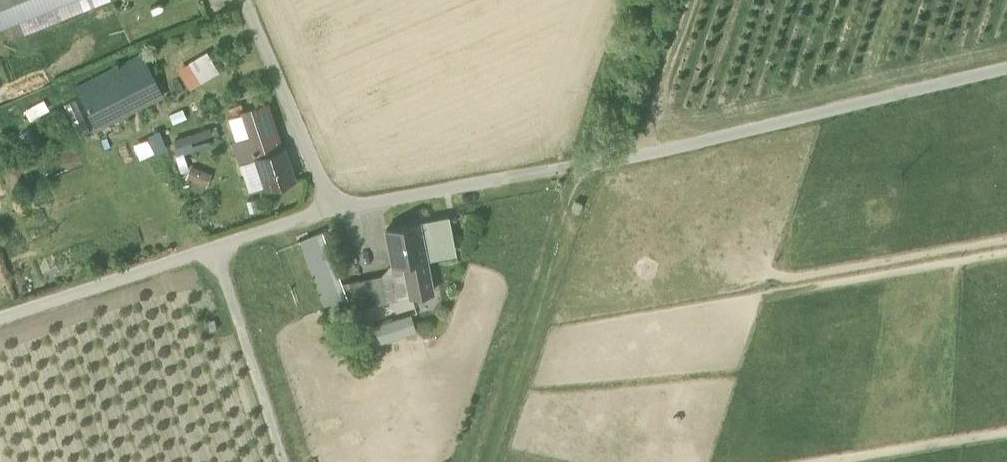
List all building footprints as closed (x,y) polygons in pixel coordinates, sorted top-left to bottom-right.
[(71,0),(0,0),(0,28),(71,0)] [(188,62),(200,82),(219,71),(207,51),(188,62)] [(74,87),(95,127),(162,94),(141,53),(74,87)] [(242,112),(250,136),(264,132),(271,152),(281,149),(266,104),(242,112)] [(283,148),(281,149),(271,152),(264,132),(250,136),(257,157),(265,182),(266,188),(293,179),(283,148)] [(240,162),(241,162),(257,157),(250,136),(233,141),(240,162)] [(265,182),(257,157),(241,162),(250,187),(265,182)] [(448,216),(419,222),(426,258),(450,254),(448,240),(452,240),(448,216)] [(432,291),(426,258),(419,222),(385,228),(393,264),(403,262),(410,295),(432,291)] [(300,240),(321,294),(341,283),(322,232),(322,230),(319,231),(320,232),(299,240),(299,239),(297,240),(297,242),(299,242),(299,240),(300,240)] [(393,264),(383,275),(388,299),(410,295),(403,262),(393,264)] [(352,306),(388,299),(383,275),(344,283),(352,306)] [(348,301),(341,283),(321,294),(327,309),(348,301)] [(363,329),(368,345),(415,330),(410,314),(363,329)]
